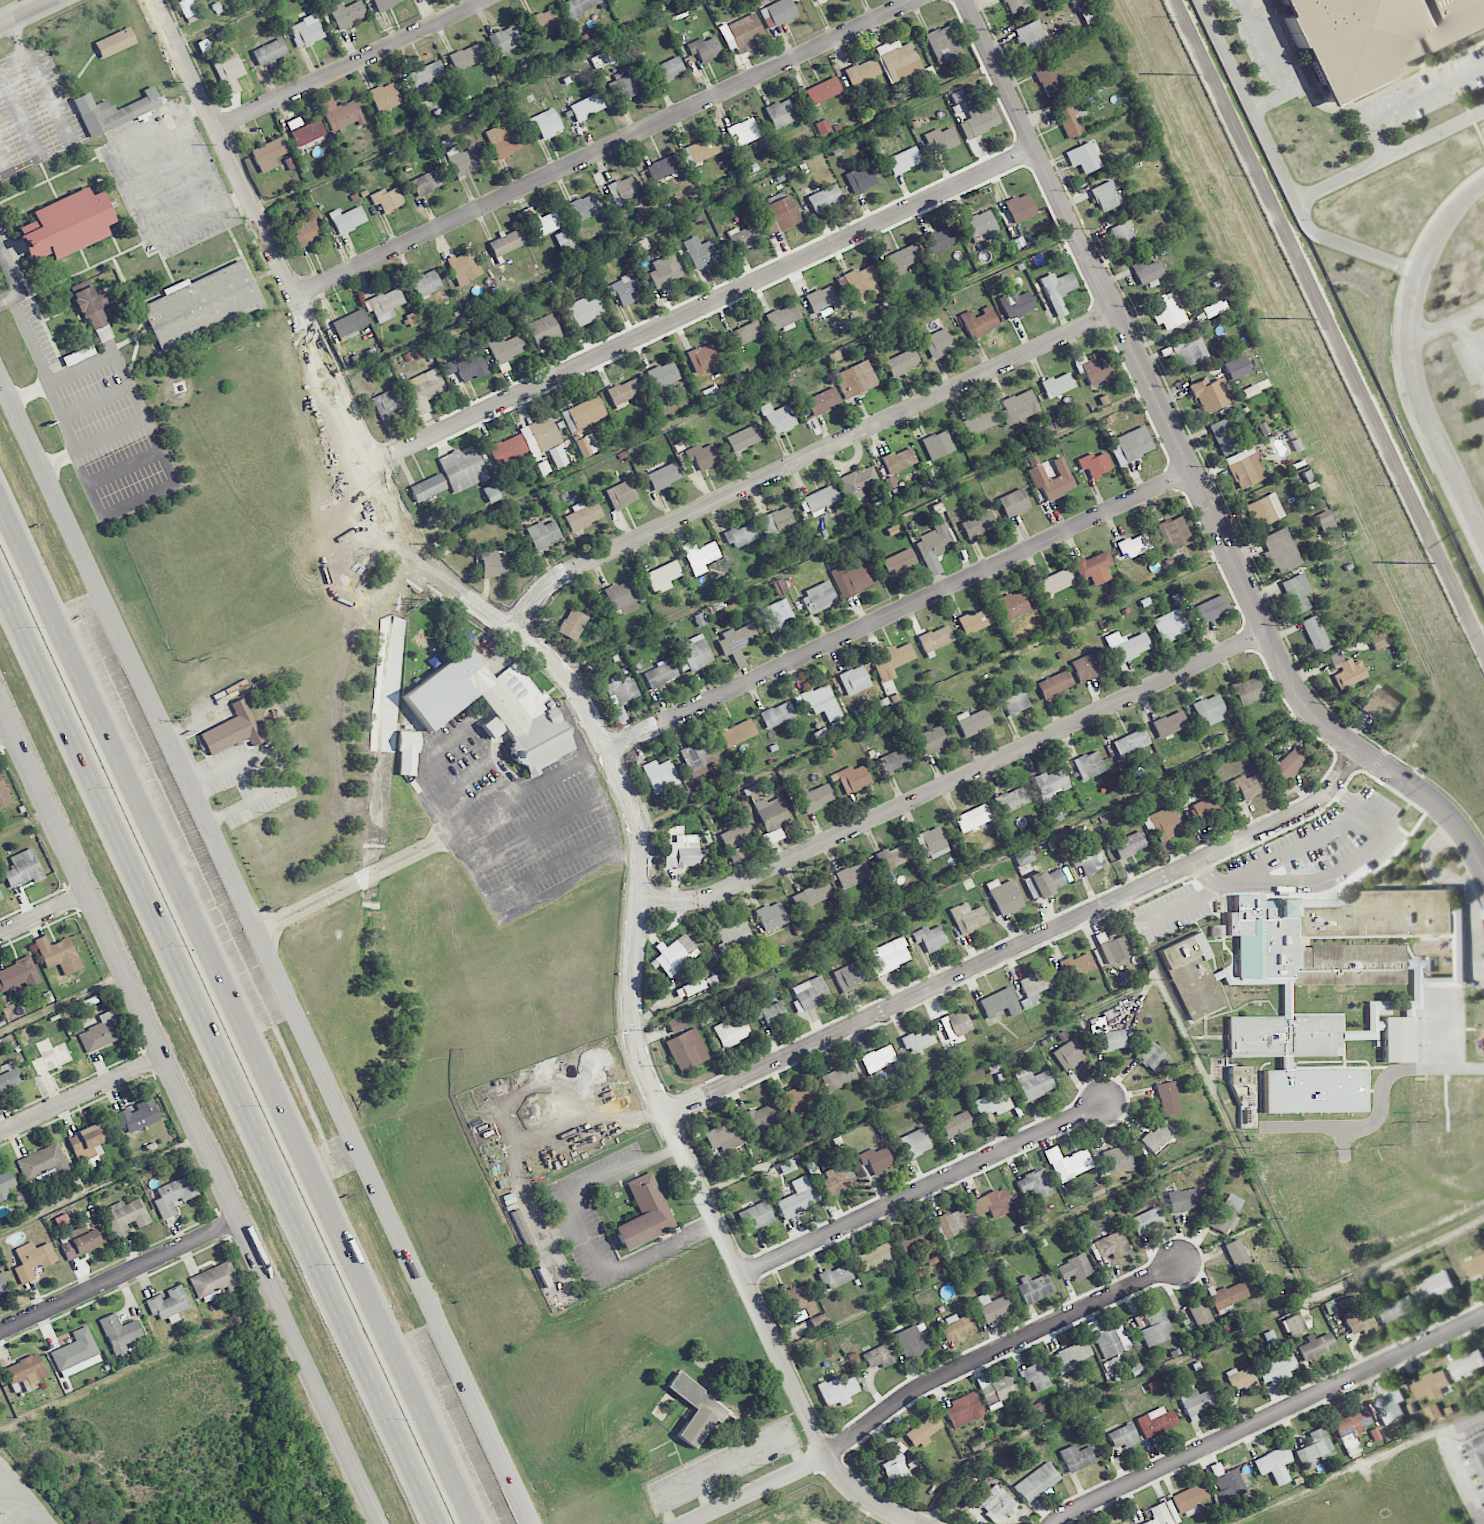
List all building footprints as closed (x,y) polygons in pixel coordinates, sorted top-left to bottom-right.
[(188,23),(200,18),(192,1),(193,0),(178,0),(188,23)] [(329,8),(338,29),(367,17),(360,0),(359,0),(344,6),(342,2),(329,8)] [(402,0),(372,0),(378,12),(402,2),(402,0)] [(605,0),(565,0),(563,1),(570,17),(606,2),(605,0)] [(768,30),(798,17),(791,0),(780,0),(759,9),(768,30)] [(1027,6),(1025,0),(1003,0),(1008,13),(1027,6)] [(1328,107),(1277,0),(1483,0),(1483,33),(1328,107)] [(530,17),(538,38),(561,29),(552,8),(530,17)] [(754,48),(750,39),(762,34),(753,13),(726,25),(739,54),(754,48)] [(297,48),(324,37),(315,14),(288,25),(297,48)] [(1015,29),(1026,53),(1047,43),(1036,20),(1015,29)] [(521,44),(513,24),(487,35),(496,55),(521,44)] [(938,64),(962,53),(948,24),(924,35),(938,64)] [(136,42),(129,26),(93,42),(101,58),(136,42)] [(697,52),(701,63),(722,55),(714,36),(703,41),(701,38),(686,44),(690,55),(697,52)] [(196,43),(202,55),(211,51),(205,38),(196,43)] [(251,50),(258,66),(287,55),(281,39),(251,50)] [(911,41),(900,46),(897,39),(875,48),(888,82),(921,69),(911,41)] [(449,55),(456,72),(485,59),(478,42),(449,55)] [(240,90),(235,78),(245,74),(233,46),(210,56),(227,96),(240,90)] [(685,73),(678,56),(648,67),(655,84),(685,73)] [(881,74),(873,57),(844,70),(852,88),(881,74)] [(405,74),(413,94),(447,79),(439,60),(405,74)] [(1061,93),(1051,62),(1035,68),(1045,98),(1061,93)] [(935,79),(931,65),(920,69),(925,82),(935,79)] [(639,95),(632,73),(608,82),(615,103),(639,95)] [(804,88),(810,105),(842,93),(836,77),(804,88)] [(401,105),(394,82),(369,90),(376,112),(401,105)] [(145,96),(111,110),(107,99),(93,105),(88,92),(73,99),(88,137),(162,107),(154,85),(142,89),(145,96)] [(576,122),(605,108),(597,92),(568,106),(576,122)] [(1051,102),(1067,139),(1083,132),(1078,120),(1086,117),(1080,103),(1074,105),(1070,94),(1051,102)] [(354,99),(335,107),(330,95),(317,100),(332,133),(363,120),(354,99)] [(798,119),(788,97),(765,107),(774,130),(798,119)] [(1001,124),(991,101),(979,106),(981,112),(958,122),(965,140),(1001,124)] [(563,131),(553,108),(528,118),(532,128),(537,126),(542,139),(563,131)] [(295,146),(325,135),(319,119),(302,125),(299,116),(286,121),(295,146)] [(725,128),(734,148),(760,137),(751,117),(725,128)] [(819,134),(831,130),(826,119),(815,124),(819,134)] [(484,131),(498,160),(526,146),(518,130),(511,133),(506,121),(484,131)] [(923,134),(933,156),(959,145),(951,127),(939,132),(938,128),(923,134)] [(680,150),(687,167),(722,152),(715,135),(680,150)] [(275,157),(287,153),(282,137),(251,149),(259,173),(278,166),(275,157)] [(1079,164),(1083,174),(1101,167),(1090,141),(1064,151),(1071,167),(1079,164)] [(481,169),(472,147),(462,152),(458,144),(444,150),(457,179),(481,169)] [(921,163),(916,147),(883,158),(889,175),(921,163)] [(647,164),(652,180),(683,170),(678,153),(647,164)] [(878,184),(868,163),(844,174),(854,195),(878,184)] [(410,180),(417,196),(446,184),(439,167),(410,180)] [(639,198),(632,176),(612,182),(619,204),(639,198)] [(1099,213),(1121,205),(1112,180),(1090,188),(1099,213)] [(843,201),(835,184),(806,196),(814,213),(843,201)] [(110,234),(105,222),(113,219),(100,188),(88,193),(86,187),(30,211),(35,222),(16,230),(30,261),(52,251),(55,258),(110,234)] [(378,203),(383,214),(404,204),(397,187),(385,192),(384,188),(369,195),(373,205),(378,203)] [(1004,202),(1013,224),(1037,214),(1027,192),(1004,202)] [(576,223),(601,212),(593,193),(568,204),(576,223)] [(800,224),(791,195),(767,203),(773,222),(764,224),(768,235),(800,224)] [(367,223),(360,205),(340,214),(337,208),(328,212),(337,235),(367,223)] [(523,209),(533,238),(564,228),(558,210),(537,218),(533,206),(523,209)] [(992,209),(963,218),(971,241),(1000,232),(992,209)] [(298,247),(322,240),(315,219),(291,226),(298,247)] [(1122,258),(1141,250),(1128,220),(1110,228),(1122,258)] [(727,235),(735,253),(764,239),(756,222),(727,235)] [(928,234),(934,251),(961,241),(955,225),(928,234)] [(495,257),(526,244),(519,229),(488,242),(495,257)] [(651,247),(646,237),(627,246),(632,257),(651,247)] [(718,262),(711,241),(687,248),(694,270),(718,262)] [(921,259),(914,243),(884,257),(894,277),(906,271),(904,267),(921,259)] [(483,275),(472,249),(446,259),(457,286),(483,275)] [(649,272),(655,288),(684,276),(674,252),(651,261),(654,270),(649,272)] [(262,309),(241,258),(163,290),(165,295),(141,304),(159,350),(262,309)] [(1158,260),(1146,265),(1143,259),(1131,263),(1141,289),(1157,283),(1156,278),(1164,275),(1158,260)] [(836,279),(847,302),(877,287),(875,283),(879,281),(871,263),(836,279)] [(409,279),(417,298),(442,288),(434,269),(409,279)] [(1078,288),(1071,272),(1055,278),(1052,272),(1039,278),(1056,318),(1067,314),(1059,296),(1078,288)] [(620,305),(641,299),(633,275),(606,283),(610,297),(617,295),(620,305)] [(71,287),(96,344),(114,337),(101,307),(109,304),(103,290),(94,294),(88,280),(71,287)] [(839,303),(830,285),(805,296),(813,314),(839,303)] [(363,301),(367,312),(372,310),(378,324),(396,316),(392,308),(405,303),(398,286),(363,301)] [(1006,320),(1036,309),(1029,290),(1017,295),(1016,291),(998,297),(1006,320)] [(1161,322),(1165,330),(1186,320),(1173,290),(1149,302),(1159,323),(1161,322)] [(586,302),(584,297),(566,305),(576,327),(604,314),(596,297),(586,302)] [(1206,319),(1224,311),(1219,300),(1201,308),(1206,319)] [(801,318),(794,302),(765,316),(772,331),(801,318)] [(960,314),(970,339),(999,327),(990,305),(981,308),(983,314),(974,318),(971,309),(960,314)] [(337,338),(347,335),(346,334),(368,327),(363,310),(332,320),(337,338)] [(405,315),(410,327),(417,324),(412,312),(405,315)] [(526,324),(536,347),(561,337),(551,313),(526,324)] [(763,335),(756,320),(725,333),(731,349),(763,335)] [(955,348),(946,327),(922,337),(931,358),(955,348)] [(510,369),(506,360),(525,351),(518,335),(503,342),(498,332),(485,338),(501,373),(510,369)] [(1208,357),(1198,332),(1191,334),(1194,341),(1173,350),(1181,368),(1208,357)] [(685,353),(696,374),(719,363),(709,342),(685,353)] [(920,364),(913,348),(884,361),(891,377),(920,364)] [(1090,387),(1114,376),(1104,353),(1087,361),(1082,351),(1072,356),(1077,366),(1080,365),(1090,387)] [(464,355),(440,365),(444,376),(458,371),(463,382),(476,377),(477,378),(489,373),(481,353),(466,359),(464,355)] [(1229,380),(1250,374),(1245,355),(1224,362),(1229,380)] [(844,400),(878,385),(867,359),(833,374),(844,400)] [(680,379),(672,360),(644,372),(652,392),(680,379)] [(416,416),(430,411),(426,398),(445,391),(437,368),(403,381),(416,416)] [(1040,382),(1047,399),(1075,387),(1068,371),(1040,382)] [(642,392),(635,377),(606,390),(613,406),(642,392)] [(1203,414),(1219,407),(1206,377),(1190,385),(1203,414)] [(1242,388),(1244,397),(1258,394),(1256,385),(1242,388)] [(805,398),(811,415),(841,404),(834,387),(805,398)] [(378,417),(403,410),(396,388),(372,395),(378,417)] [(1001,411),(1006,425),(1039,413),(1031,389),(1000,400),(1003,410),(1001,411)] [(607,417),(597,395),(561,412),(571,434),(607,417)] [(772,436),(797,425),(788,404),(772,410),(769,402),(759,406),(772,436)] [(968,436),(999,423),(992,407),(961,420),(968,436)] [(562,443),(550,416),(518,429),(520,433),(488,446),(496,465),(529,451),(531,456),(562,443)] [(1238,449),(1225,417),(1208,425),(1222,456),(1238,449)] [(1269,432),(1264,422),(1256,425),(1261,436),(1269,432)] [(763,439),(756,423),(725,437),(732,453),(763,439)] [(1154,450),(1143,426),(1107,441),(1118,465),(1154,450)] [(921,440),(931,461),(955,450),(945,429),(921,440)] [(598,451),(591,434),(575,440),(582,457),(598,451)] [(688,462),(695,459),(699,469),(719,462),(712,443),(700,447),(699,444),(684,450),(688,462)] [(554,468),(568,463),(561,444),(547,449),(554,468)] [(881,459),(889,475),(917,462),(909,446),(881,459)] [(1224,458),(1239,490),(1265,478),(1251,447),(1224,458)] [(478,449),(462,455),(459,449),(438,457),(452,493),(489,479),(478,449)] [(1086,468),(1091,479),(1113,470),(1105,452),(1093,457),(1092,453),(1077,459),(1081,470),(1086,468)] [(1075,488),(1062,456),(1052,460),(1058,476),(1047,480),(1040,463),(1026,469),(1034,489),(1040,486),(1047,501),(1075,488)] [(652,489),(682,480),(676,463),(647,472),(652,489)] [(847,503),(866,495),(863,487),(879,480),(872,464),(836,480),(847,503)] [(416,502),(447,489),(440,473),(409,486),(416,502)] [(613,509),(637,501),(630,480),(606,488),(613,509)] [(482,489),(490,503),(501,498),(494,483),(482,489)] [(812,517),(823,513),(821,507),(840,500),(834,485),(798,498),(803,512),(809,510),(812,517)] [(998,498),(1006,519),(1030,509),(1022,488),(998,498)] [(1245,505),(1256,529),(1284,516),(1274,492),(1245,505)] [(573,512),(564,516),(570,532),(603,519),(597,501),(583,506),(582,503),(571,507),(573,512)] [(759,518),(769,539),(796,527),(787,506),(759,518)] [(1336,526),(1328,509),(1315,515),(1323,532),(1336,526)] [(961,540),(996,529),(991,512),(955,523),(961,540)] [(1156,525),(1168,552),(1192,541),(1180,514),(1156,525)] [(935,555),(954,547),(941,517),(930,522),(934,531),(914,540),(929,577),(942,572),(935,555)] [(561,541),(555,520),(542,524),(542,522),(527,527),(534,549),(561,541)] [(758,539),(751,522),(725,532),(731,549),(758,539)] [(1261,538),(1267,553),(1263,555),(1271,575),(1301,562),(1286,527),(1261,538)] [(1152,548),(1145,532),(1118,543),(1125,560),(1152,548)] [(680,545),(694,577),(707,571),(704,564),(720,557),(713,541),(693,549),(690,541),(680,545)] [(917,564),(909,547),(881,560),(888,577),(917,564)] [(499,557),(499,550),(481,551),(482,576),(514,575),(514,557),(499,557)] [(1083,560),(1081,556),(1072,560),(1080,580),(1089,577),(1093,586),(1110,579),(1105,567),(1112,564),(1106,550),(1083,560)] [(872,585),(859,557),(829,571),(843,600),(872,585)] [(668,580),(681,575),(675,560),(644,573),(653,594),(671,587),(668,580)] [(1043,597),(1074,583),(1067,567),(1036,581),(1043,597)] [(1310,608),(1304,594),(1311,591),(1303,572),(1280,582),(1294,615),(1310,608)] [(778,597),(788,592),(782,578),(772,582),(778,597)] [(603,590),(616,618),(639,607),(626,579),(603,590)] [(808,615),(838,602),(829,581),(799,594),(808,615)] [(997,599),(1006,621),(1030,611),(1021,589),(997,599)] [(1194,606),(1201,623),(1230,611),(1223,594),(1194,606)] [(769,635),(796,623),(785,598),(758,610),(769,635)] [(965,636),(993,623),(985,606),(957,619),(965,636)] [(557,632),(576,641),(588,616),(570,607),(557,632)] [(1161,643),(1189,631),(1178,608),(1151,620),(1161,643)] [(1302,620),(1312,653),(1328,648),(1318,615),(1302,620)] [(723,656),(732,653),(737,670),(746,666),(740,647),(758,640),(752,624),(716,636),(723,656)] [(932,650),(954,640),(947,624),(918,637),(927,659),(934,655),(932,650)] [(1374,651),(1388,645),(1382,630),(1368,636),(1374,651)] [(1144,632),(1121,641),(1117,631),(1103,637),(1115,664),(1151,649),(1144,632)] [(915,659),(909,643),(894,648),(893,644),(882,648),(880,642),(868,647),(881,683),(896,677),(892,667),(915,659)] [(429,731),(475,694),(491,715),(479,724),(491,739),(503,730),(509,737),(511,742),(509,743),(510,745),(508,747),(510,751),(508,752),(513,761),(515,760),(517,764),(519,763),(520,765),(523,764),(529,777),(539,772),(536,767),(573,748),(567,734),(570,732),(563,720),(561,722),(552,706),(545,710),(540,701),(536,704),(527,692),(526,693),(512,675),(506,680),(500,672),(494,677),(492,675),(489,677),(482,667),(484,665),(479,659),(477,661),(466,646),(402,696),(429,731)] [(1108,670),(1099,649),(1070,661),(1080,683),(1108,670)] [(649,688),(678,679),(672,658),(656,664),(657,668),(644,672),(649,688)] [(1352,664),(1350,658),(1330,666),(1339,689),(1367,677),(1360,661),(1352,664)] [(848,696),(872,686),(862,664),(838,675),(848,696)] [(1072,686),(1064,670),(1036,683),(1043,700),(1072,686)] [(1232,685),(1241,706),(1264,696),(1255,675),(1232,685)] [(640,696),(631,676),(620,682),(618,679),(603,686),(619,722),(627,719),(621,704),(640,696)] [(799,695),(803,706),(809,704),(814,715),(823,711),(828,722),(842,716),(827,682),(799,695)] [(1363,711),(1374,717),(1379,707),(1393,715),(1401,699),(1376,686),(1363,711)] [(1030,706),(1022,689),(1001,699),(1009,716),(1030,706)] [(1191,705),(1202,727),(1227,714),(1217,693),(1191,705)] [(208,756),(247,737),(251,746),(263,740),(242,697),(230,704),(236,715),(199,735),(202,742),(205,748),(208,756)] [(766,729),(795,716),(788,700),(759,713),(766,729)] [(992,727),(986,708),(967,714),(966,711),(956,715),(962,736),(992,727)] [(1188,726),(1181,710),(1152,722),(1159,739),(1188,726)] [(757,734),(749,718),(719,733),(726,748),(757,734)] [(925,756),(948,746),(940,725),(916,735),(925,756)] [(1119,758),(1150,745),(1143,728),(1112,741),(1119,758)] [(419,732),(399,731),(397,776),(417,777),(419,732)] [(705,764),(712,761),(705,740),(680,749),(689,778),(708,772),(705,764)] [(887,774),(914,762),(906,745),(879,757),(887,774)] [(1284,781),(1308,760),(1295,746),(1272,768),(1284,781)] [(1105,770),(1096,750),(1072,760),(1081,781),(1105,770)] [(655,759),(641,765),(654,794),(680,783),(670,759),(657,764),(655,759)] [(836,772),(845,794),(872,783),(864,765),(853,769),(851,765),(836,772)] [(1045,775),(1043,772),(1032,777),(1044,803),(1063,795),(1062,791),(1070,787),(1062,768),(1045,775)] [(1233,792),(1239,790),(1243,800),(1264,791),(1256,773),(1245,778),(1243,774),(1228,781),(1233,792)] [(0,776),(0,808),(12,802),(0,776)] [(797,794),(804,812),(834,802),(828,783),(797,794)] [(994,797),(1000,814),(1030,802),(1023,785),(994,797)] [(1190,803),(1196,820),(1227,809),(1221,792),(1190,803)] [(785,837),(780,825),(790,821),(779,797),(767,802),(765,798),(753,803),(766,833),(761,835),(765,846),(785,837)] [(991,821),(986,804),(954,815),(960,832),(991,821)] [(1143,818),(1154,844),(1182,831),(1171,805),(1143,818)] [(743,824),(719,834),(731,863),(745,857),(740,844),(755,838),(748,822),(751,821),(747,812),(739,816),(743,824)] [(1113,841),(1120,858),(1147,846),(1140,830),(1113,841)] [(664,867),(699,866),(699,835),(675,835),(676,842),(664,843),(664,867)] [(910,859),(903,843),(881,853),(889,869),(910,859)] [(32,879),(33,882),(43,879),(33,848),(9,855),(13,868),(3,871),(8,887),(32,879)] [(1080,866),(1083,876),(1105,868),(1099,849),(1080,856),(1079,854),(1069,857),(1074,868),(1080,866)] [(871,877),(864,861),(834,873),(841,889),(871,877)] [(1033,900),(1068,884),(1061,867),(1045,874),(1043,870),(1023,879),(1033,900)] [(833,896),(825,879),(789,896),(798,913),(833,896)] [(985,883),(1000,917),(1024,907),(1012,879),(999,884),(996,879),(985,883)] [(1233,895),(1233,916),(1210,924),(1210,937),(1236,937),(1237,982),(1294,981),(1279,1016),(1226,1017),(1227,1057),(1280,1056),(1280,1070),(1262,1071),(1263,1113),(1365,1111),(1364,1069),(1289,1070),(1289,1056),(1340,1055),(1339,1040),(1374,1040),(1383,1062),(1415,1061),(1414,987),(1466,987),(1465,926),(1454,930),(1454,895),(1260,899),(1260,894),(1233,895)] [(765,932),(788,922),(779,900),(755,910),(765,932)] [(981,905),(969,910),(966,902),(949,908),(959,934),(989,923),(981,905)] [(752,937),(745,919),(716,931),(721,943),(717,945),(720,951),(752,937)] [(921,941),(926,953),(947,944),(939,925),(927,930),(926,926),(911,933),(916,943),(921,941)] [(1122,934),(1105,942),(1101,932),(1094,936),(1107,965),(1131,954),(1122,934)] [(1224,1005),(1214,981),(1228,975),(1226,968),(1209,974),(1203,959),(1209,957),(1199,932),(1158,949),(1187,1020),(1224,1005)] [(665,947),(661,941),(654,946),(660,954),(652,960),(667,979),(700,954),(684,933),(665,947)] [(34,940),(46,969),(59,963),(64,976),(82,968),(69,937),(50,945),(46,935),(34,940)] [(877,965),(872,967),(875,976),(911,960),(901,936),(870,950),(877,965)] [(1093,967),(1086,951),(1061,962),(1068,978),(1093,967)] [(0,992),(24,982),(26,987),(40,981),(30,956),(0,969),(0,992)] [(833,971),(842,992),(865,983),(856,961),(833,971)] [(1023,1009),(1041,1002),(1037,992),(1055,984),(1047,967),(1018,980),(1026,998),(1019,1001),(1023,1009)] [(797,1013),(831,999),(820,975),(791,987),(796,1000),(792,1002),(797,1013)] [(674,989),(679,999),(706,988),(702,978),(674,989)] [(978,1000),(986,1018),(1006,1009),(1010,1017),(1021,1012),(1009,986),(978,1000)] [(764,1018),(768,1027),(788,1019),(781,1000),(769,1005),(767,1002),(752,1008),(757,1020),(764,1018)] [(973,1029),(962,1008),(939,1019),(949,1041),(973,1029)] [(86,1031),(78,1035),(87,1054),(126,1035),(113,1009),(82,1024),(86,1031)] [(686,1027),(680,1014),(666,1021),(672,1034),(686,1027)] [(751,1036),(742,1015),(713,1027),(722,1048),(751,1036)] [(1124,1030),(1106,1031),(1105,1017),(1090,1018),(1093,1052),(1125,1049),(1124,1030)] [(678,1072),(709,1059),(695,1027),(664,1041),(678,1072)] [(901,1038),(908,1055),(935,1043),(928,1027),(901,1038)] [(1051,1051),(1064,1071),(1086,1058),(1073,1038),(1051,1051)] [(1134,1056),(1154,1074),(1169,1058),(1149,1039),(1134,1056)] [(867,1074),(896,1061),(889,1044),(859,1057),(867,1074)] [(858,1079),(850,1062),(818,1077),(826,1093),(858,1079)] [(1228,1084),(1248,1084),(1248,1066),(1228,1066),(1228,1084)] [(1055,1088),(1046,1070),(1032,1076),(1027,1067),(1012,1074),(1026,1102),(1055,1088)] [(18,1068),(0,1073),(0,1092),(23,1085),(18,1068)] [(1179,1112),(1174,1081),(1156,1084),(1162,1115),(1179,1112)] [(788,1115),(812,1109),(807,1088),(783,1094),(788,1115)] [(1012,1109),(1006,1088),(975,1098),(984,1128),(996,1124),(993,1115),(1012,1109)] [(160,1119),(151,1097),(134,1104),(136,1106),(117,1115),(125,1134),(160,1119)] [(768,1122),(775,1119),(770,1104),(741,1113),(745,1125),(753,1123),(756,1134),(770,1129),(768,1122)] [(946,1137),(973,1127),(967,1111),(940,1121),(946,1137)] [(719,1147),(722,1153),(743,1143),(732,1119),(703,1133),(711,1150),(719,1147)] [(1175,1132),(1163,1119),(1140,1141),(1153,1154),(1175,1132)] [(107,1140),(99,1122),(67,1136),(79,1163),(103,1152),(99,1143),(107,1140)] [(931,1149),(922,1128),(898,1137),(907,1159),(931,1149)] [(17,1160),(26,1184),(67,1167),(57,1143),(17,1160)] [(1100,1153),(1109,1175),(1134,1166),(1126,1144),(1100,1153)] [(1093,1167),(1085,1148),(1061,1159),(1055,1145),(1044,1150),(1058,1183),(1093,1167)] [(869,1164),(873,1175),(894,1166),(885,1147),(874,1152),(872,1148),(857,1155),(862,1166),(869,1164)] [(821,1181),(827,1196),(856,1184),(847,1161),(823,1171),(826,1178),(821,1181)] [(9,1197),(6,1189),(15,1185),(7,1168),(0,1171),(0,1201),(9,1197)] [(1015,1178),(1020,1194),(1031,1190),(1034,1199),(1052,1193),(1044,1169),(1015,1178)] [(626,1183),(640,1213),(613,1227),(624,1251),(676,1225),(651,1171),(626,1183)] [(818,1204),(807,1174),(790,1181),(795,1193),(776,1201),(782,1218),(818,1204)] [(158,1186),(161,1198),(155,1200),(161,1219),(177,1214),(172,1201),(181,1198),(182,1200),(198,1195),(191,1175),(158,1186)] [(1203,1206),(1198,1186),(1167,1193),(1171,1213),(1203,1206)] [(1003,1187),(969,1202),(976,1216),(988,1211),(991,1219),(1013,1209),(1003,1187)] [(1231,1233),(1237,1218),(1235,1217),(1242,1198),(1227,1193),(1220,1211),(1211,1207),(1205,1223),(1231,1233)] [(151,1222),(140,1197),(124,1204),(123,1200),(103,1209),(116,1240),(130,1233),(126,1224),(134,1221),(137,1228),(151,1222)] [(737,1212),(746,1234),(774,1221),(765,1200),(737,1212)] [(1136,1235),(1164,1223),(1157,1206),(1129,1218),(1136,1235)] [(946,1239),(969,1229),(960,1207),(937,1217),(946,1239)] [(67,1259),(103,1246),(97,1229),(61,1243),(67,1259)] [(1111,1253),(1113,1258),(1130,1251),(1121,1229),(1092,1241),(1099,1258),(1111,1253)] [(901,1253),(918,1243),(912,1232),(895,1241),(901,1253)] [(1238,1276),(1253,1269),(1238,1238),(1223,1245),(1238,1276)] [(14,1249),(21,1264),(14,1267),(21,1285),(35,1279),(31,1268),(40,1264),(41,1267),(57,1261),(49,1242),(35,1248),(32,1241),(14,1249)] [(874,1269),(895,1261),(887,1242),(856,1255),(863,1271),(873,1267),(874,1269)] [(1072,1275),(1075,1281),(1092,1273),(1083,1253),(1056,1265),(1062,1279),(1072,1275)] [(1470,1278),(1481,1274),(1481,1276),(1483,1275),(1483,1255),(1464,1261),(1470,1278)] [(192,1276),(202,1303),(225,1294),(224,1294),(240,1288),(230,1261),(192,1276)] [(819,1273),(825,1290),(852,1280),(846,1264),(819,1273)] [(1421,1305),(1455,1291),(1447,1270),(1413,1284),(1421,1305)] [(9,1292),(1,1272),(0,1272),(0,1296),(9,1292)] [(1026,1304),(1054,1292),(1046,1273),(1030,1280),(1027,1275),(1015,1279),(1026,1304)] [(1217,1315),(1232,1309),(1231,1304),(1249,1297),(1242,1281),(1209,1294),(1217,1315)] [(790,1315),(803,1310),(806,1316),(817,1312),(805,1283),(781,1293),(790,1315)] [(190,1307),(181,1285),(166,1291),(169,1297),(162,1300),(160,1295),(148,1300),(157,1322),(167,1318),(170,1323),(180,1319),(177,1312),(190,1307)] [(984,1324),(1012,1311),(1003,1295),(990,1301),(986,1293),(972,1299),(984,1324)] [(1382,1326),(1416,1311),(1409,1296),(1376,1311),(1382,1326)] [(1187,1306),(1196,1328),(1212,1321),(1203,1299),(1187,1306)] [(1138,1331),(1145,1346),(1174,1334),(1161,1306),(1143,1314),(1149,1326),(1138,1331)] [(1351,1311),(1343,1315),(1351,1334),(1362,1330),(1364,1334),(1377,1329),(1368,1309),(1353,1315),(1351,1311)] [(99,1319),(115,1356),(127,1351),(125,1344),(142,1336),(135,1319),(121,1325),(115,1312),(99,1319)] [(1288,1336),(1313,1327),(1307,1312),(1283,1320),(1288,1336)] [(809,1318),(814,1332),(830,1327),(826,1313),(809,1318)] [(957,1319),(955,1314),(938,1321),(948,1342),(976,1329),(968,1313),(957,1319)] [(934,1347),(923,1321),(893,1334),(904,1360),(934,1347)] [(1131,1347),(1121,1324),(1093,1336),(1103,1359),(1131,1347)] [(50,1352),(62,1378),(101,1361),(86,1325),(71,1332),(75,1341),(50,1352)] [(1303,1361),(1336,1349),(1330,1332),(1310,1339),(1311,1341),(1297,1346),(1303,1361)] [(1050,1352),(1057,1370),(1091,1358),(1085,1340),(1050,1352)] [(880,1363),(882,1368),(894,1362),(886,1343),(862,1353),(869,1368),(880,1363)] [(1483,1367),(1483,1359),(1480,1349),(1448,1364),(1456,1380),(1483,1367)] [(1298,1367),(1291,1352),(1257,1368),(1265,1385),(1290,1374),(1289,1371),(1298,1367)] [(26,1379),(28,1383),(47,1377),(38,1354),(3,1366),(9,1385),(26,1379)] [(1031,1393),(1050,1386),(1040,1361),(1022,1369),(1031,1393)] [(1224,1372),(1232,1392),(1257,1382),(1250,1366),(1236,1371),(1235,1368),(1224,1372)] [(1411,1383),(1418,1400),(1429,1396),(1431,1400),(1453,1391),(1444,1369),(1411,1383)] [(667,1387),(696,1409),(676,1436),(694,1448),(715,1420),(720,1423),(728,1411),(703,1392),(705,1390),(679,1371),(667,1387)] [(999,1401),(1019,1391),(1010,1373),(978,1389),(989,1412),(1001,1406),(999,1401)] [(851,1402),(848,1395),(859,1392),(853,1376),(846,1379),(844,1375),(817,1384),(825,1407),(838,1402),(840,1406),(851,1402)] [(1162,1385),(1159,1378),(1146,1383),(1149,1391),(1162,1385)] [(1217,1405),(1211,1389),(1197,1394),(1195,1389),(1179,1395),(1186,1416),(1217,1405)] [(1385,1426),(1405,1416),(1399,1403),(1405,1400),(1399,1389),(1373,1402),(1385,1426)] [(943,1405),(952,1428),(983,1416),(974,1392),(943,1405)] [(1425,1409),(1431,1424),(1443,1419),(1437,1404),(1425,1409)] [(1144,1439),(1179,1425),(1172,1409),(1165,1412),(1162,1407),(1135,1418),(1144,1439)] [(1332,1422),(1344,1451),(1358,1445),(1355,1437),(1365,1433),(1362,1426),(1371,1422),(1365,1408),(1332,1422)] [(929,1440),(927,1437),(943,1426),(934,1413),(904,1433),(915,1450),(929,1440)] [(1113,1448),(1123,1444),(1125,1448),(1139,1442),(1131,1422),(1107,1433),(1113,1448)] [(1333,1452),(1322,1426),(1306,1433),(1311,1444),(1295,1451),(1304,1472),(1315,1467),(1312,1461),(1333,1452)] [(1466,1441),(1483,1480),(1483,1433),(1466,1441)] [(1099,1461),(1092,1445),(1077,1451),(1074,1444),(1058,1450),(1067,1474),(1099,1461)] [(1289,1481),(1283,1465),(1292,1460),(1286,1446),(1252,1460),(1259,1476),(1270,1471),(1276,1486),(1289,1481)] [(880,1462),(889,1489),(911,1481),(901,1454),(880,1462)] [(1025,1503),(1061,1480),(1049,1461),(1013,1485),(1025,1503)] [(1209,1466),(1219,1489),(1215,1491),(1221,1506),(1233,1501),(1232,1497),(1248,1490),(1238,1467),(1223,1473),(1219,1462),(1209,1466)] [(996,1483),(975,1502),(995,1523),(996,1523),(1016,1505),(996,1483)] [(1178,1514),(1197,1507),(1195,1502),(1209,1497),(1204,1483),(1171,1494),(1178,1514)] [(1168,1500),(1148,1508),(1153,1519),(1140,1523),(1178,1523),(1168,1500)]
